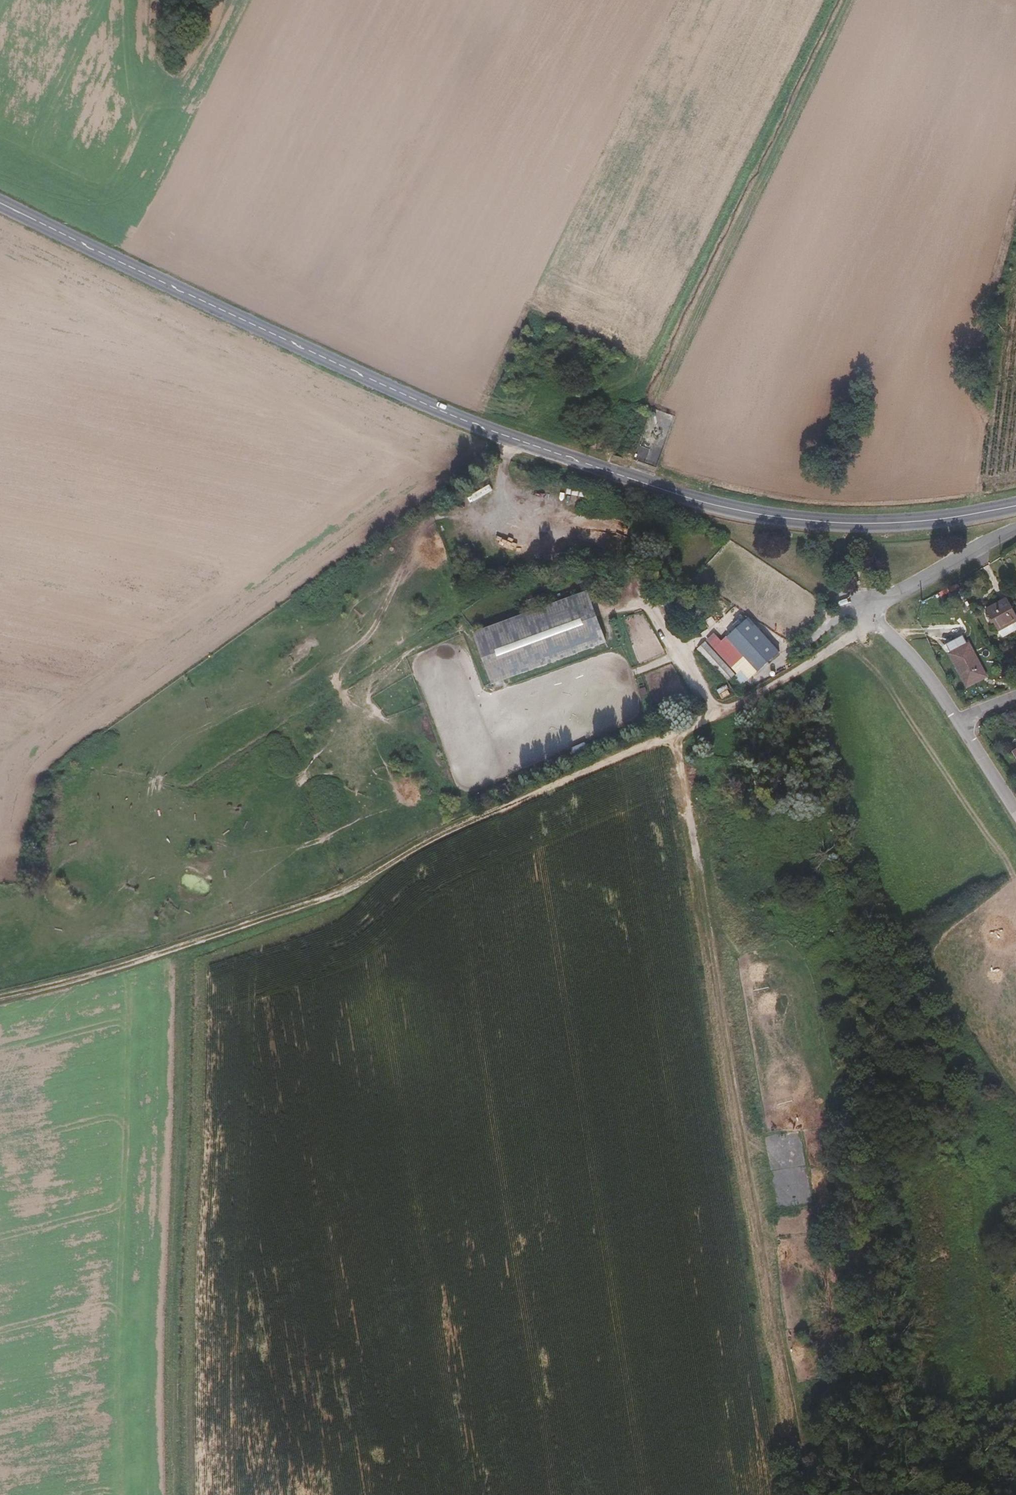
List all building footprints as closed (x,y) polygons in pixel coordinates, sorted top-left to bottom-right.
[(492,681),(606,640),(588,590),(474,632),(492,681)] [(1007,597),(986,609),(998,631),(1000,630),(1004,637),(1015,631),(1015,628),(1013,623),(1015,621),(1015,614),(1007,597)] [(780,651),(750,617),(727,637),(756,671),(780,651)] [(986,676),(969,644),(950,654),(967,686),(986,676)]
